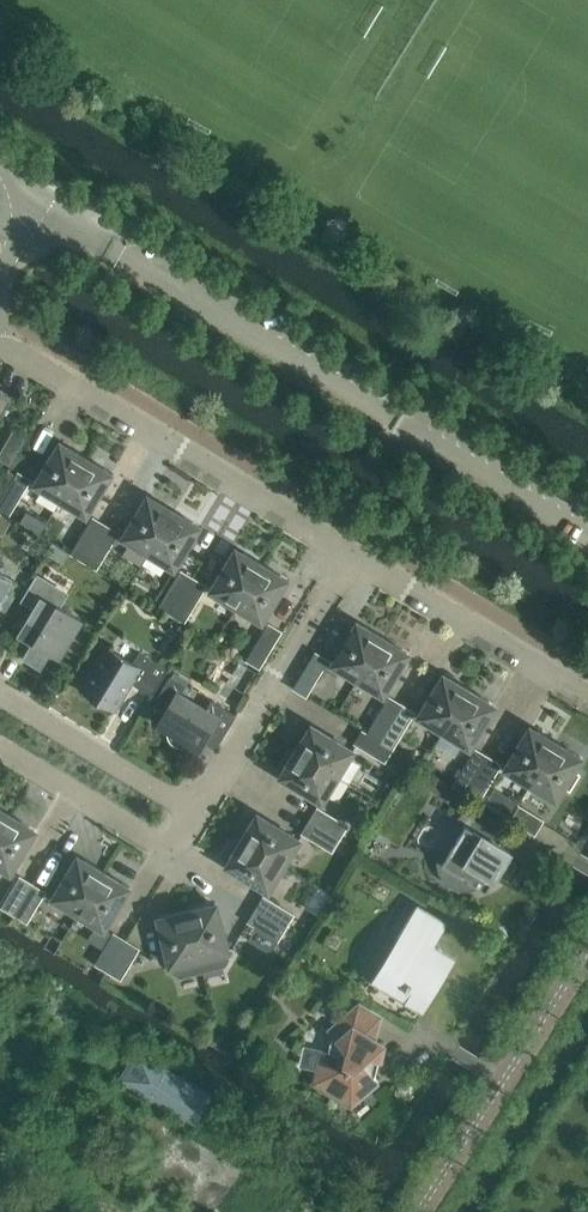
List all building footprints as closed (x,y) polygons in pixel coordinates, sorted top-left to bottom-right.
[(12,400),(0,393),(0,420),(12,400)] [(14,429),(5,444),(17,452),(26,437),(14,429)] [(61,443),(36,484),(42,488),(41,490),(61,501),(87,457),(68,445),(67,447),(61,443)] [(80,513),(81,511),(87,515),(112,474),(105,470),(106,468),(87,457),(61,501),(80,513)] [(18,471),(17,474),(9,469),(0,483),(0,510),(4,512),(9,516),(32,479),(18,471)] [(130,541),(129,543),(149,554),(175,510),(156,498),(155,500),(149,496),(124,537),(130,541)] [(193,523),(194,521),(175,510),(149,554),(168,566),(169,564),(175,568),(199,527),(193,523)] [(93,517),(71,553),(84,561),(106,524),(93,517)] [(97,569),(119,532),(106,524),(84,561),(97,569)] [(54,542),(48,552),(64,563),(70,552),(54,542)] [(218,594),(217,596),(236,607),(263,563),(244,551),(243,553),(237,549),(212,590),(218,594)] [(281,576),(282,575),(263,563),(236,607),(255,619),(256,617),(263,621),(287,580),(281,576)] [(181,570),(159,606),(172,614),(194,578),(181,570)] [(14,580),(0,572),(0,603),(14,580)] [(67,594),(39,576),(25,599),(38,606),(13,647),(41,664),(49,650),(60,656),(82,620),(60,606),(67,594)] [(185,622),(207,585),(194,578),(172,614),(185,622)] [(247,660),(260,668),(282,631),(269,623),(247,660)] [(358,623),(334,662),(316,651),(294,688),(307,696),(324,668),(336,676),(340,670),(357,681),(384,636),(365,625),(364,626),(358,623)] [(402,650),(403,648),(384,636),(357,681),(376,692),(378,691),(384,694),(408,653),(402,650)] [(168,669),(140,652),(133,664),(108,649),(83,690),(96,697),(97,703),(104,702),(115,708),(131,682),(153,695),(168,669)] [(426,720),(425,721),(444,733),(471,689),(452,677),(451,679),(445,675),(420,716),(426,720)] [(160,722),(168,728),(168,729),(168,731),(168,732),(168,734),(168,736),(169,737),(169,739),(170,740),(171,741),(172,743),(174,744),(177,745),(178,746),(182,746),(185,746),(188,745),(190,744),(192,742),(201,747),(207,737),(219,745),(237,715),(214,701),(208,710),(182,695),(188,685),(172,676),(156,702),(168,709),(160,722)] [(489,702),(490,700),(471,689),(444,733),(463,745),(464,743),(470,746),(495,706),(489,702)] [(390,696),(368,733),(381,740),(403,704),(390,696)] [(403,704),(381,740),(393,748),(415,711),(403,704)] [(351,758),(350,757),(353,750),(312,726),(309,732),(307,731),(295,750),(340,777),(351,758)] [(513,772),(511,774),(531,785),(557,741),(538,729),(537,731),(531,727),(506,768),(513,772)] [(355,743),(385,761),(393,748),(381,740),(368,733),(363,730),(355,743)] [(582,758),(575,754),(576,752),(557,741),(531,785),(550,797),(551,795),(557,799),(565,786),(570,789),(579,774),(574,771),(582,758)] [(476,748),(454,785),(467,793),(489,756),(476,748)] [(282,776),(323,801),(327,795),(328,796),(340,777),(295,750),(284,769),(286,770),(282,776)] [(480,800),(502,764),(489,756),(467,793),(480,800)] [(429,770),(421,782),(429,787),(436,775),(429,770)] [(441,778),(432,792),(446,800),(455,786),(441,778)] [(536,834),(544,820),(519,804),(510,819),(536,834)] [(481,886),(487,890),(511,850),(492,839),(501,825),(468,805),(459,821),(466,825),(450,851),(443,847),(442,850),(441,852),(440,854),(439,856),(439,858),(439,861),(439,863),(439,865),(440,867),(440,870),(441,872),(442,874),(443,876),(444,878),(446,880),(447,881),(451,884),(457,888),(462,889),(468,889),(473,889),(476,889),(481,886)] [(12,814),(0,807),(0,833),(12,814)] [(348,825),(318,807),(310,819),(340,838),(348,825)] [(5,868),(11,872),(36,831),(30,827),(31,825),(12,814),(0,833),(0,868),(4,870),(5,868)] [(298,847),(296,846),(300,840),(259,815),(255,821),(253,820),(242,839),(286,866),(298,847)] [(302,832),(333,851),(340,838),(310,819),(302,832)] [(230,858),(232,859),(228,865),(269,890),(273,884),(274,885),(286,866),(242,839),(230,858)] [(86,859),(85,861),(79,857),(54,898),(60,902),(59,903),(78,915),(105,871),(86,859)] [(105,928),(129,888),(123,884),(124,882),(105,871),(78,915),(97,926),(98,925),(105,928)] [(21,876),(2,906),(15,914),(34,884),(21,876)] [(28,922),(46,891),(34,884),(15,914),(28,922)] [(295,914),(264,895),(256,908),(287,927),(295,914)] [(209,904),(188,909),(203,972),(226,966),(230,959),(217,904),(210,906),(209,904)] [(423,1007),(445,972),(442,970),(449,959),(441,949),(439,948),(438,947),(435,947),(433,947),(432,947),(431,948),(430,948),(445,923),(417,906),(397,938),(398,939),(399,938),(408,944),(385,984),(423,1007)] [(248,921),(279,940),(287,927),(256,908),(248,921)] [(179,978),(203,972),(188,909),(166,915),(167,917),(160,918),(173,974),(179,978)] [(114,932),(96,963),(109,971),(127,940),(114,932)] [(122,979),(140,948),(127,940),(109,971),(122,979)] [(359,1005),(329,1031),(335,1038),(332,1040),(329,1052),(324,1050),(316,1082),(352,1103),(379,1081),(369,1069),(371,1058),(381,1061),(384,1045),(369,1036),(381,1017),(359,1005)] [(140,1049),(121,1079),(193,1125),(213,1095),(140,1049)]
